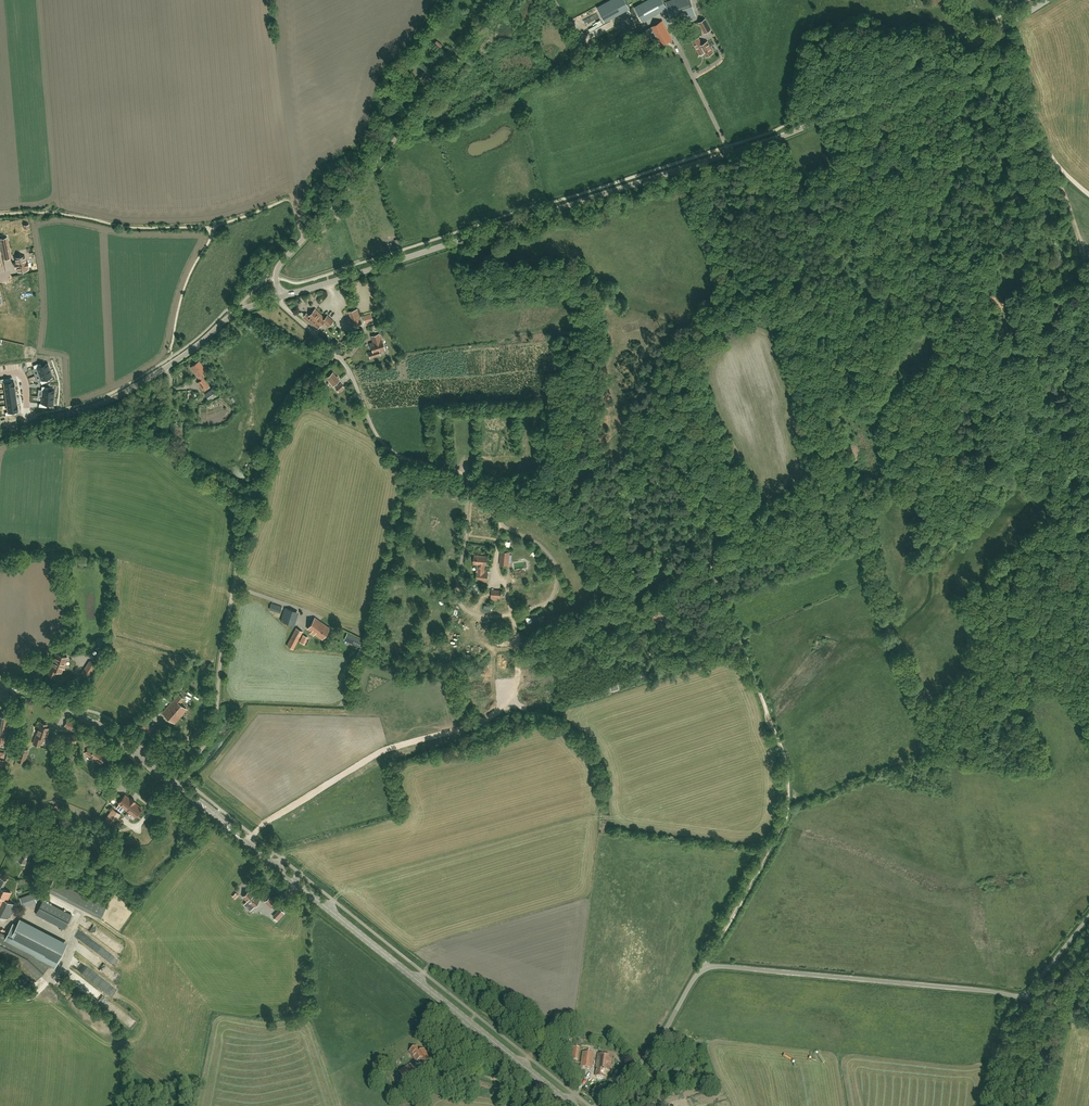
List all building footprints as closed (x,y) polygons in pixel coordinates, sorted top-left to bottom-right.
[(597,7),(605,22),(629,8),(625,0),(610,0),(597,7)] [(642,21),(667,8),(662,0),(647,0),(634,7),(642,21)] [(690,0),(670,0),(666,1),(673,23),(695,16),(690,0)] [(590,25),(597,23),(595,17),(588,19),(590,25)] [(711,30),(705,19),(699,22),(705,33),(711,30)] [(662,21),(651,27),(661,45),(672,39),(662,21)] [(702,44),(701,42),(698,37),(692,41),(700,54),(704,52),(706,56),(713,52),(707,41),(702,44)] [(615,58),(624,55),(622,48),(613,52),(615,58)] [(1,238),(3,254),(9,253),(6,237),(1,238)] [(26,262),(25,256),(15,258),(16,262),(15,263),(16,268),(17,268),(18,272),(28,270),(27,267),(28,267),(27,261),(26,262)] [(329,326),(333,321),(327,315),(325,317),(315,308),(309,315),(306,313),(303,316),(316,329),(318,327),(324,321),(329,326)] [(357,309),(349,311),(353,326),(355,325),(356,328),(359,327),(358,324),(362,323),(357,309)] [(370,343),(373,351),(369,352),(370,358),(380,355),(379,351),(385,349),(382,339),(381,339),(379,333),(372,336),(374,342),(370,343)] [(312,339),(309,343),(315,347),(318,344),(312,339)] [(197,382),(202,390),(209,386),(203,378),(200,374),(206,370),(199,361),(190,366),(200,380),(197,382)] [(50,370),(48,363),(42,365),(41,362),(34,365),(35,368),(37,368),(39,374),(50,370)] [(47,378),(53,376),(50,370),(39,374),(41,380),(40,381),(41,384),(48,382),(47,378)] [(333,385),(339,380),(333,372),(326,377),(333,385)] [(1,379),(2,383),(4,382),(5,389),(15,387),(14,381),(9,382),(8,378),(1,379)] [(338,391),(343,386),(340,382),(334,387),(338,391)] [(42,396),(54,397),(55,391),(48,390),(49,387),(42,386),(41,390),(43,390),(42,396)] [(217,395),(213,388),(205,394),(209,400),(217,395)] [(47,407),(47,404),(53,404),(54,397),(42,396),(41,403),(40,403),(40,407),(47,407)] [(7,405),(8,411),(6,412),(6,415),(13,414),(13,411),(18,410),(17,404),(7,405)] [(501,551),(500,564),(509,565),(510,551),(501,551)] [(477,563),(485,564),(486,564),(487,556),(475,555),(474,563),(477,563)] [(476,580),(487,581),(488,571),(484,571),(485,564),(477,563),(476,571),(477,571),(476,580)] [(518,578),(528,576),(527,568),(513,570),(515,579),(518,579),(518,578)] [(549,586),(547,581),(543,583),(548,594),(552,592),(549,586)] [(533,594),(529,595),(527,589),(523,590),(527,601),(535,598),(533,594)] [(280,612),(282,606),(271,603),(269,608),(280,612)] [(291,624),(295,611),(285,607),(281,620),(291,624)] [(651,613),(653,615),(651,618),(657,622),(659,618),(661,619),(664,616),(661,614),(664,611),(658,607),(655,611),(653,609),(651,613)] [(307,628),(322,638),(329,628),(315,617),(307,628)] [(293,649),(303,631),(296,628),(287,645),(293,649)] [(362,648),(365,641),(348,633),(345,640),(362,648)] [(303,634),(300,642),(306,644),(309,636),(303,634)] [(477,648),(483,654),(486,650),(481,645),(477,648)] [(104,654),(105,653),(100,650),(95,662),(100,664),(105,654),(104,654)] [(66,663),(68,657),(56,653),(54,660),(52,660),(51,664),(52,665),(48,673),(55,676),(57,670),(62,672),(64,668),(65,668),(67,663),(66,663)] [(507,656),(497,656),(497,673),(497,674),(507,674),(507,673),(507,656)] [(84,670),(92,675),(97,666),(90,661),(84,670)] [(171,702),(168,705),(162,712),(174,722),(180,715),(187,708),(179,702),(183,698),(178,694),(171,702)] [(1,741),(1,744),(7,745),(8,738),(7,737),(9,722),(11,722),(13,713),(2,711),(3,711),(2,715),(0,715),(0,741),(1,741)] [(72,730),(76,722),(68,719),(64,727),(72,730)] [(158,729),(155,727),(153,729),(148,724),(150,722),(147,719),(140,727),(151,737),(158,729)] [(36,735),(33,743),(40,745),(43,738),(46,739),(47,736),(48,733),(49,728),(46,727),(47,724),(40,722),(38,727),(39,727),(36,735)] [(100,762),(106,754),(96,747),(94,750),(89,746),(85,752),(90,756),(91,754),(94,756),(93,757),(100,762)] [(24,762),(27,754),(19,751),(16,759),(24,762)] [(124,808),(135,816),(142,808),(135,802),(135,801),(131,798),(130,799),(125,794),(118,803),(119,803),(116,807),(121,812),(124,808)] [(113,826),(122,814),(113,808),(105,821),(113,826)] [(104,841),(97,847),(100,851),(107,845),(104,841)] [(31,853),(30,853),(27,851),(29,847),(30,844),(26,842),(25,845),(19,856),(17,859),(18,860),(25,864),(29,856),(31,853)] [(38,847),(34,855),(41,859),(45,850),(38,847)] [(15,904),(7,901),(11,892),(2,888),(6,881),(0,878),(0,914),(8,918),(15,904)] [(106,906),(102,904),(53,879),(48,890),(96,915),(101,917),(106,906)] [(243,896),(248,901),(244,904),(250,910),(260,900),(249,890),(243,896)] [(23,906),(36,902),(33,893),(20,898),(23,906)] [(269,896),(264,901),(272,908),(276,903),(269,896)] [(36,913),(59,925),(65,928),(72,914),(43,899),(36,913)] [(277,920),(284,913),(280,909),(273,916),(277,920)] [(20,919),(16,925),(13,923),(6,936),(0,933),(0,957),(16,965),(18,962),(23,964),(20,967),(35,981),(49,965),(40,957),(56,965),(67,943),(20,919)] [(103,940),(106,935),(94,927),(93,928),(92,928),(90,931),(103,940)] [(107,943),(118,952),(123,945),(111,937),(107,943)] [(86,949),(82,954),(87,959),(92,954),(86,949)] [(417,1062),(421,1059),(418,1054),(421,1052),(417,1047),(410,1051),(417,1062)] [(418,1054),(421,1059),(424,1064),(431,1060),(424,1049),(421,1052),(418,1054)] [(581,1066),(592,1068),(594,1053),(583,1052),(581,1066)] [(605,1077),(606,1070),(610,1071),(612,1056),(599,1054),(596,1069),(597,1069),(596,1076),(605,1077)] [(411,1064),(407,1067),(400,1072),(405,1080),(416,1073),(411,1064)] [(413,1093),(406,1096),(408,1102),(408,1101),(415,1099),(413,1093)]
